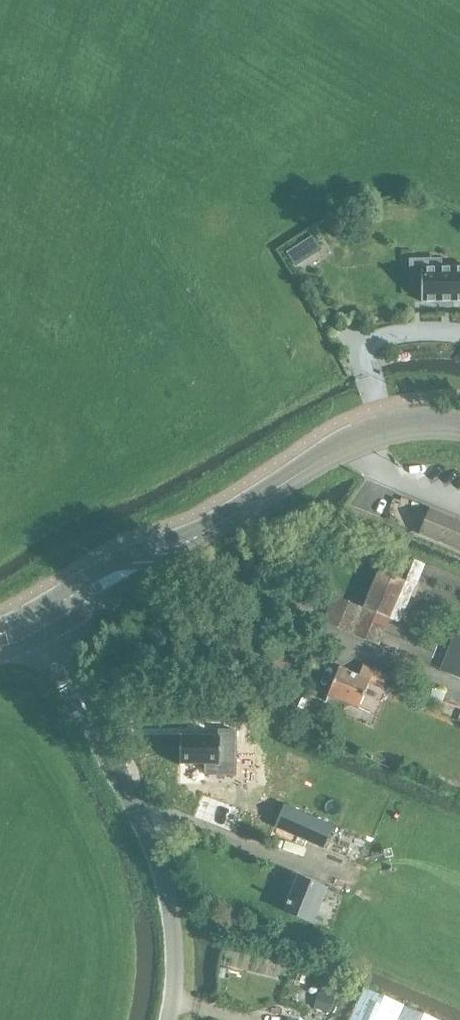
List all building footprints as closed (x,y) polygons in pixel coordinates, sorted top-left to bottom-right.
[(314,232),(287,249),(296,264),(323,247),(314,232)] [(418,270),(418,304),(438,304),(438,306),(448,306),(448,304),(459,304),(459,270),(418,270)] [(443,514),(435,535),(459,545),(459,521),(443,514)] [(432,663),(442,638),(391,617),(405,582),(381,572),(367,608),(335,595),(325,619),(432,663)] [(440,670),(459,678),(459,619),(440,670)] [(385,686),(390,674),(367,664),(361,677),(340,669),(330,694),(361,707),(372,681),(385,686)] [(326,701),(303,693),(291,728),(313,736),(326,701)] [(180,735),(180,765),(181,765),(181,763),(205,764),(205,775),(236,775),(237,731),(219,730),(219,737),(182,736),(182,735),(180,735)] [(323,848),(334,825),(286,803),(275,826),(323,848)] [(286,911),(312,922),(326,888),(297,876),(293,887),(290,886),(284,901),(287,902),(287,904),(288,904),(286,911)] [(364,988),(350,1019),(436,1019),(364,988)] [(320,991),(315,1008),(331,1014),(337,996),(320,991)]
